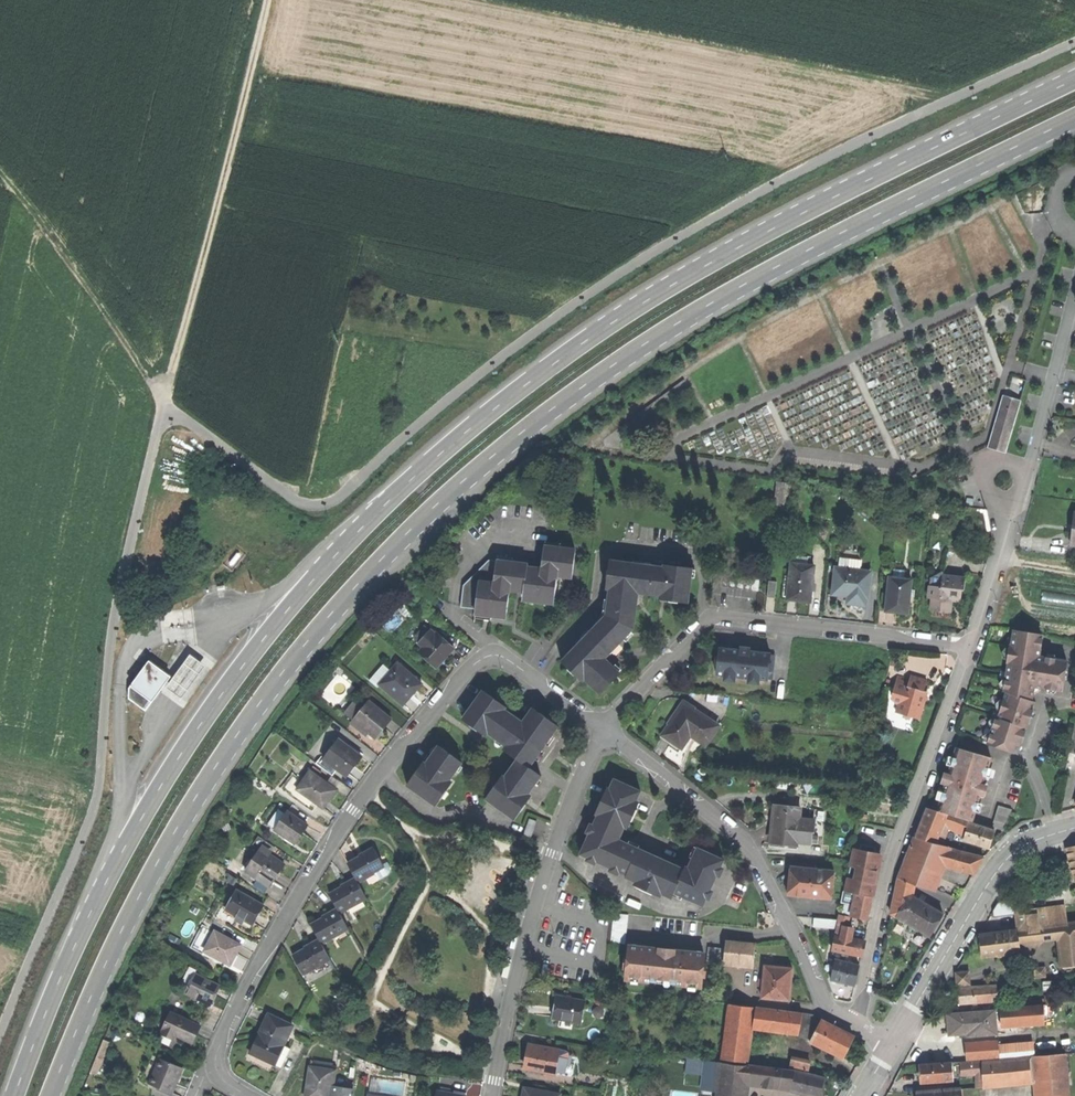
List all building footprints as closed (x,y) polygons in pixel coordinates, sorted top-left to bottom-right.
[(993,432),(1011,437),(1020,402),(1002,398),(993,432)] [(1007,452),(1011,437),(993,432),(989,448),(1007,452)] [(461,608),(476,609),(475,617),(482,618),(491,619),(492,612),(508,613),(510,591),(524,592),(524,596),(536,597),(555,599),(557,576),(573,578),(576,550),(544,547),(542,570),(527,568),(528,565),(497,562),(488,561),(463,584),(461,608)] [(850,560),(849,570),(849,574),(859,574),(859,573),(861,573),(862,561),(850,560)] [(613,562),(607,619),(601,625),(600,624),(585,639),(565,659),(587,681),(602,695),(622,675),(607,660),(618,647),(634,630),(636,614),(637,596),(668,599),(689,601),(692,568),(663,565),(663,566),(613,562)] [(799,602),(811,603),(815,567),(792,565),(791,576),(788,600),(799,602)] [(849,570),(836,569),(833,596),(849,597),(848,605),(857,606),(867,606),(868,587),(870,587),(871,574),(861,573),(859,573),(859,574),(849,574),(849,570)] [(715,571),(713,586),(758,592),(760,577),(715,571)] [(930,578),(929,587),(937,588),(942,585),(942,580),(942,577),(944,577),(945,573),(942,573),(930,578)] [(898,614),(908,615),(912,580),(889,578),(886,613),(898,614)] [(937,612),(946,613),(947,601),(951,602),(960,603),(961,592),(963,592),(964,582),(942,580),(942,585),(937,588),(929,587),(928,599),(931,599),(930,612),(937,612)] [(767,598),(775,599),(776,582),(768,582),(767,598)] [(1062,596),(1062,606),(1074,605),(1074,596),(1062,596)] [(414,640),(421,645),(432,632),(426,626),(414,640)] [(1004,691),(1007,692),(1034,701),(1034,687),(1062,692),(1067,662),(1038,656),(1042,635),(1014,630),(1011,646),(1010,646),(1009,653),(1007,663),(1009,664),(1004,691)] [(432,632),(421,645),(424,648),(420,653),(435,666),(440,660),(442,662),(448,655),(454,648),(437,632),(435,634),(432,632)] [(719,650),(717,674),(772,680),(775,655),(752,653),(752,650),(746,649),(740,649),(740,652),(719,650)] [(206,665),(190,653),(165,687),(181,698),(206,665)] [(128,701),(143,711),(154,695),(166,678),(160,673),(161,671),(148,662),(128,691),(128,701)] [(380,684),(404,705),(411,698),(409,696),(414,690),(420,683),(397,664),(380,684)] [(913,672),(901,668),(895,688),(899,695),(902,696),(900,703),(923,710),(929,687),(926,682),(930,670),(921,668),(914,666),(913,672)] [(464,717),(506,747),(523,723),(505,711),(508,707),(483,690),(473,704),(464,717)] [(987,744),(1018,754),(1026,728),(1028,729),(1037,702),(1034,701),(1007,692),(1000,712),(998,719),(996,718),(987,744)] [(355,720),(378,739),(386,728),(393,719),(370,701),(355,720)] [(671,726),(664,736),(671,741),(682,749),(691,736),(706,746),(719,727),(695,711),(696,709),(685,702),(669,725),(671,726)] [(992,717),(996,718),(998,719),(1000,712),(994,710),(993,713),(992,717)] [(503,750),(517,760),(529,768),(543,749),(557,729),(532,711),(523,723),(506,747),(503,750)] [(324,758),(347,776),(355,767),(361,758),(338,740),(324,758)] [(408,786),(432,804),(464,764),(441,746),(427,764),(425,763),(419,769),(420,770),(417,774),(408,786)] [(945,788),(938,811),(948,814),(972,821),(991,758),(957,748),(949,774),(945,788)] [(485,799),(512,819),(527,798),(542,777),(529,768),(517,760),(505,777),(503,775),(485,799)] [(298,791),(325,809),(332,800),(338,791),(311,772),(298,791)] [(940,787),(945,788),(949,774),(944,773),(942,780),(940,787)] [(598,818),(582,858),(628,877),(627,880),(674,899),(676,894),(705,906),(724,859),(698,848),(694,858),(689,870),(673,863),(671,867),(664,864),(666,860),(635,848),(620,842),(631,816),(627,814),(630,807),(634,809),(641,793),(614,781),(610,790),(607,789),(596,817),(598,818)] [(998,805),(996,812),(1010,817),(1012,809),(998,805)] [(772,844),(796,846),(796,842),(810,843),(811,832),(814,832),(815,820),(799,819),(800,808),(775,806),(773,826),(772,844)] [(936,843),(944,823),(947,815),(948,814),(938,811),(926,808),(920,823),(915,837),(936,843)] [(270,825),(277,830),(287,815),(280,811),(270,825)] [(996,812),(994,820),(1008,824),(1010,817),(996,812)] [(276,831),(289,839),(291,836),(300,841),(305,834),(310,827),(288,813),(287,815),(277,830),(276,831)] [(944,823),(952,826),(955,818),(947,815),(944,823)] [(952,826),(958,828),(961,820),(955,818),(952,826)] [(524,837),(532,840),(538,822),(530,819),(524,837)] [(957,832),(966,835),(970,823),(961,820),(958,828),(957,832)] [(992,827),(1006,831),(1008,824),(994,820),(992,827)] [(964,840),(990,848),(993,840),(995,832),(970,823),(966,835),(964,840)] [(298,845),(300,841),(291,836),(289,839),(298,845)] [(915,837),(903,866),(927,873),(931,862),(939,843),(936,843),(915,837)] [(950,847),(939,843),(931,862),(945,866),(950,848),(950,847)] [(264,847),(259,854),(269,861),(272,857),(274,854),(264,847)] [(979,866),(984,858),(950,848),(945,866),(973,874),(979,866)] [(348,865),(356,879),(358,883),(375,874),(385,869),(383,866),(374,849),(363,855),(364,856),(357,860),(348,865)] [(856,893),(872,897),(876,876),(881,854),(854,849),(846,891),(856,893)] [(259,854),(248,871),(258,878),(262,873),(276,883),(282,874),(287,867),(272,857),(269,861),(259,854)] [(388,864),(383,866),(385,869),(375,874),(379,881),(391,875),(391,869),(388,864)] [(903,866),(898,879),(910,883),(922,887),(927,873),(903,866)] [(790,881),(788,896),(832,901),(835,872),(791,868),(790,881)] [(272,888),(276,883),(262,873),(258,878),(272,888)] [(330,895),(338,909),(340,913),(366,898),(358,883),(356,879),(343,886),(344,887),(337,891),(330,895)] [(898,879),(896,890),(906,894),(910,883),(898,879)] [(891,914),(896,917),(909,895),(906,894),(896,890),(891,914)] [(241,892),(230,912),(243,918),(249,921),(257,926),(262,916),(267,906),(241,892)] [(870,908),(872,897),(856,893),(851,916),(867,920),(870,908)] [(896,917),(930,937),(937,925),(944,913),(910,894),(909,895),(896,917)] [(1065,906),(1049,908),(1051,925),(1067,923),(1065,906)] [(1015,912),(1017,929),(1035,927),(1051,925),(1049,908),(1015,912)] [(312,925),(320,940),(322,943),(349,929),(340,913),(338,909),(327,915),(328,917),(321,921),(312,925)] [(613,921),(627,922),(628,915),(613,914),(613,921)] [(813,928),(827,929),(828,920),(813,919),(813,928)] [(836,921),(828,920),(827,929),(836,930),(836,921)] [(626,929),(627,922),(613,921),(612,928),(626,929)] [(1058,937),(1058,935),(1074,933),(1074,922),(1067,923),(1051,925),(1035,927),(1036,940),(1058,937)] [(837,927),(836,936),(844,937),(846,928),(837,927)] [(1019,942),(1036,940),(1035,927),(1017,929),(1019,942)] [(626,937),(626,929),(612,928),(611,936),(626,937)] [(854,930),(846,928),(844,937),(852,939),(854,930)] [(1020,952),(1019,942),(1017,929),(979,934),(981,945),(982,957),(1020,952)] [(216,932),(206,950),(222,959),(221,961),(231,966),(237,956),(242,946),(216,932)] [(1074,972),(1074,933),(1058,935),(1058,937),(1062,974),(1074,972)] [(625,944),(626,937),(611,936),(611,943),(625,944)] [(833,950),(862,955),(863,949),(864,941),(852,939),(844,937),(836,936),(833,950)] [(294,956),(304,974),(331,959),(322,943),(320,940),(308,947),(309,948),(303,951),(294,956)] [(723,962),(754,965),(756,944),(725,942),(725,948),(723,962)] [(647,946),(630,945),(627,979),(656,982),(657,978),(671,980),(670,984),(700,987),(704,952),(688,951),(688,953),(680,952),(680,950),(655,947),(655,949),(647,948),(647,946)] [(707,962),(714,962),(715,947),(708,947),(707,962)] [(721,962),(723,962),(725,948),(715,947),(714,962),(721,963),(721,962)] [(860,965),(835,960),(831,980),(855,985),(857,977),(860,965)] [(793,968),(765,966),(762,998),(790,1001),(791,984),(793,968)] [(958,973),(959,986),(969,986),(968,972),(967,972),(959,972),(958,973)] [(219,987),(196,975),(186,993),(210,1005),(215,996),(219,987)] [(1043,990),(1060,989),(1059,979),(1043,980),(1043,990)] [(960,1003),(998,1000),(997,986),(959,989),(960,996),(960,1003)] [(585,1003),(557,998),(554,1009),(552,1020),(581,1026),(585,1003)] [(1074,1002),(1046,1004),(1047,1019),(1074,1017),(1074,1002)] [(752,1006),(729,1004),(722,1060),(746,1063),(752,1006)] [(1000,1008),(1001,1023),(1045,1019),(1044,1004),(1000,1008)] [(776,1010),(755,1008),(753,1025),(774,1027),(776,1010)] [(802,1013),(776,1010),(774,1027),(800,1031),(802,1013)] [(995,1010),(948,1014),(949,1024),(949,1035),(967,1033),(968,1036),(996,1034),(995,1010)] [(201,1027),(171,1013),(163,1030),(165,1031),(163,1035),(174,1040),(176,1036),(193,1044),(197,1036),(201,1027)] [(799,1037),(812,1038),(821,1020),(821,1016),(802,1013),(800,1031),(799,1037)] [(293,1026),(269,1015),(260,1034),(261,1034),(258,1041),(252,1053),(275,1064),(283,1045),(284,1046),(293,1026)] [(812,1038),(811,1041),(843,1057),(848,1047),(853,1037),(821,1020),(812,1038)] [(966,1046),(967,1060),(995,1057),(994,1044),(966,1046)] [(291,1049),(284,1046),(283,1045),(275,1064),(282,1068),(291,1049)] [(541,1047),(529,1045),(527,1057),(525,1069),(555,1074),(559,1050),(549,1049),(549,1050),(541,1049),(541,1047)] [(571,1052),(559,1050),(555,1074),(572,1077),(575,1061),(570,1060),(571,1052)] [(1035,1057),(1037,1077),(1038,1095),(1069,1095),(1065,1054),(1035,1057)] [(983,1061),(984,1081),(1032,1077),(1030,1057),(983,1061)] [(183,1069),(160,1059),(149,1085),(172,1094),(177,1081),(183,1069)] [(794,1069),(809,1072),(811,1063),(796,1060),(794,1069)] [(705,1061),(703,1075),(720,1077),(721,1062),(705,1061)] [(981,1061),(961,1062),(962,1076),(981,1075),(981,1061)] [(745,1079),(747,1065),(721,1062),(720,1077),(717,1095),(743,1095),(745,1079)] [(921,1074),(922,1083),(953,1080),(952,1063),(921,1065),(921,1074)] [(745,1079),(769,1081),(767,1077),(768,1068),(747,1065),(745,1079)] [(769,1081),(791,1086),(795,1071),(768,1067),(768,1068),(767,1077),(769,1081)] [(311,1068),(307,1095),(330,1095),(333,1071),(311,1068)] [(795,1071),(791,1086),(790,1091),(812,1095),(821,1095),(822,1089),(825,1078),(795,1071)] [(720,1077),(703,1075),(702,1089),(683,1087),(682,1095),(717,1095),(720,1077)] [(334,1087),(333,1095),(353,1095),(354,1089),(334,1087)] [(961,1089),(962,1095),(985,1095),(984,1087),(961,1088),(961,1089)]
